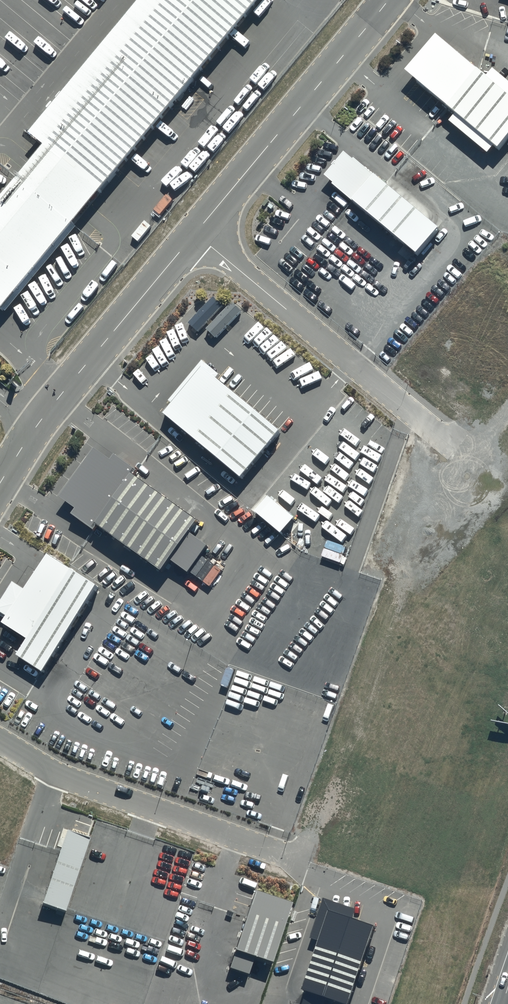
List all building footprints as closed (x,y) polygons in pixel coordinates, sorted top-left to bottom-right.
[(0,195),(0,307),(82,209),(255,0),(137,0),(29,131),(43,143),(27,163),(0,195)] [(442,46),(411,84),(505,163),(507,159),(507,101),(442,46)] [(445,239),(350,160),(328,187),(423,266),(445,239)] [(178,413),(169,424),(247,490),(287,443),(218,386),(221,382),(205,368),(172,408),(178,413)] [(117,468),(102,458),(66,509),(81,519),(77,525),(98,540),(100,536),(169,583),(178,571),(202,588),(219,564),(192,545),(204,529),(139,484),(142,480),(119,464),(117,468)] [(106,598),(52,564),(8,633),(35,650),(24,668),(50,685),(106,598)] [(87,838),(66,831),(42,904),(63,911),(87,838)] [(288,903),(255,892),(230,968),(249,974),(254,957),(269,962),(288,903)] [(303,987),(309,989),(303,1003),(304,1003),(323,1003),(326,995),(347,1002),(373,926),(352,918),(355,909),(323,898),(310,936),(320,939),(303,987)]
